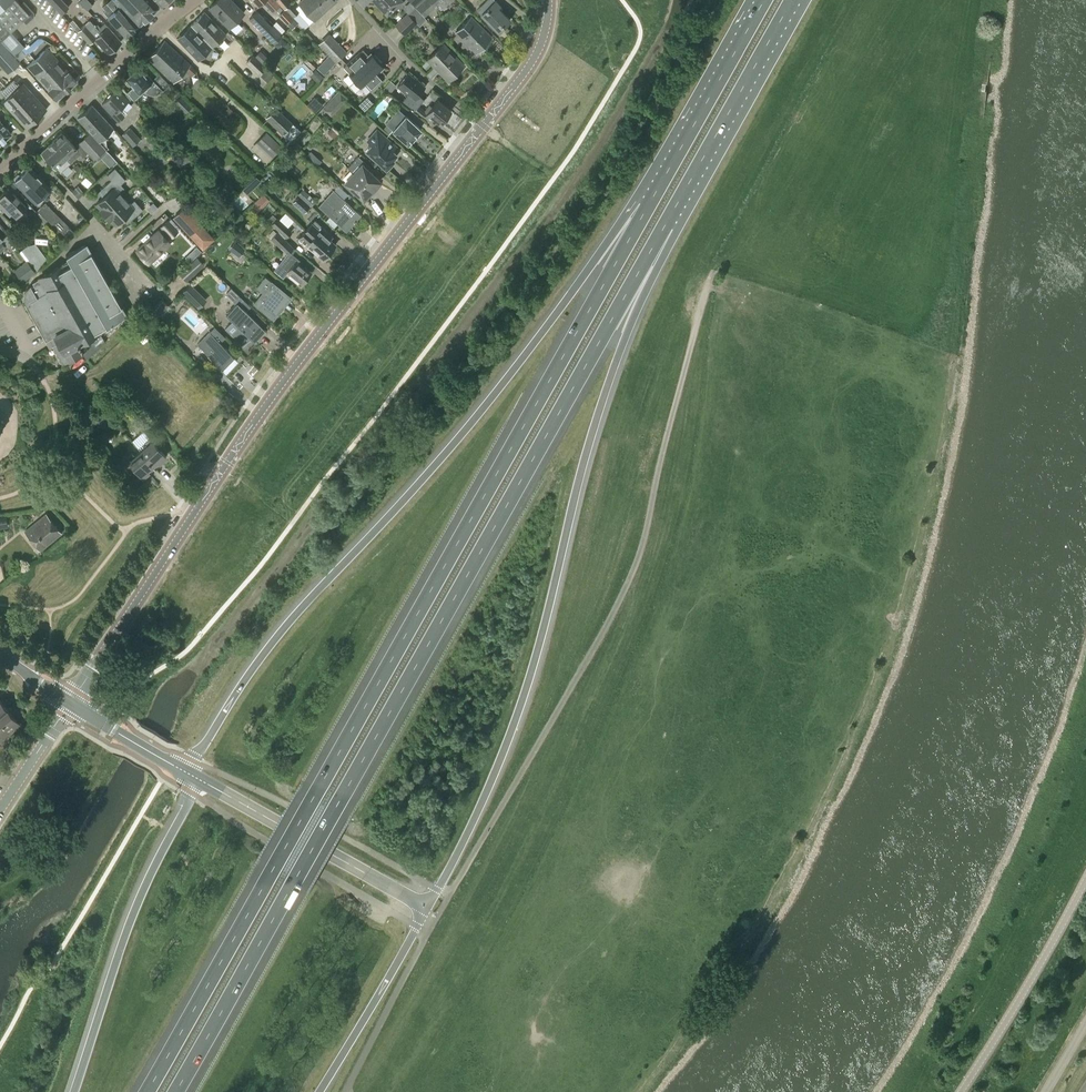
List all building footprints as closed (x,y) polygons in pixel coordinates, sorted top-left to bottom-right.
[(22,46),(18,41),(17,42),(9,33),(24,20),(25,22),(31,16),(30,14),(18,0),(0,0),(0,40),(14,54),(22,46)] [(64,11),(68,6),(63,0),(49,0),(61,13),(64,11)] [(79,2),(86,10),(92,5),(88,0),(81,0),(79,2)] [(107,1),(102,6),(105,10),(103,12),(126,37),(147,18),(136,5),(141,0),(106,0),(107,1)] [(152,0),(141,0),(136,5),(147,18),(159,7),(152,0)] [(208,7),(229,27),(243,12),(231,0),(215,0),(208,7)] [(258,7),(263,2),(272,12),(279,5),(275,0),(252,0),(258,7)] [(292,3),(289,0),(277,0),(282,6),(281,6),(284,9),(292,3)] [(319,0),(301,0),(298,3),(306,12),(319,0)] [(306,12),(315,21),(337,0),(319,0),(306,12)] [(387,14),(395,6),(397,8),(403,3),(401,1),(402,1),(401,0),(374,0),(387,14)] [(442,0),(425,0),(417,7),(424,15),(442,0)] [(499,4),(495,0),(485,0),(476,9),(480,13),(481,13),(498,30),(509,18),(497,6),(499,4)] [(292,3),(285,9),(292,16),(299,10),(292,3)] [(415,7),(396,25),(404,33),(416,22),(420,25),(426,19),(415,7)] [(281,34),(256,10),(249,17),(273,42),(281,34)] [(279,15),(286,24),(292,18),(285,10),(279,15)] [(190,24),(212,46),(225,33),(204,11),(190,24)] [(455,31),(476,52),(491,37),(471,16),(455,31)] [(75,27),(89,43),(95,38),(108,53),(122,41),(104,22),(100,26),(98,24),(96,25),(90,19),(81,27),(78,24),(75,27)] [(212,46),(190,24),(177,37),(198,60),(212,46)] [(318,45),(335,63),(346,52),(329,34),(318,45)] [(174,82),(185,70),(190,65),(164,40),(148,58),(174,82)] [(8,71),(18,62),(0,42),(0,63),(8,71)] [(463,65),(464,65),(445,45),(431,59),(450,78),(456,72),(453,70),(461,62),(463,65)] [(52,72),(61,64),(47,47),(37,56),(52,72)] [(255,55),(265,65),(270,59),(260,50),(255,55)] [(356,79),(377,60),(371,54),(366,58),(360,52),(344,67),(356,79)] [(265,66),(252,54),(245,62),(258,73),(265,66)] [(52,72),(37,56),(26,65),(41,82),(52,72)] [(323,75),(335,63),(328,56),(316,68),(323,75)] [(294,86),(315,67),(306,57),(286,76),(294,86)] [(377,60),(356,79),(362,86),(365,83),(371,90),(384,78),(378,71),(383,67),(377,60)] [(427,69),(431,64),(427,60),(422,65),(427,69)] [(61,64),(52,72),(66,89),(76,80),(61,64)] [(163,90),(163,89),(169,83),(159,73),(152,79),(147,73),(145,75),(143,72),(138,66),(125,78),(132,86),(126,92),(134,101),(146,89),(147,90),(148,91),(149,91),(150,92),(151,92),(152,92),(153,92),(154,92),(155,91),(156,91),(157,90),(160,87),(163,90)] [(261,75),(268,82),(273,76),(266,70),(261,75)] [(317,71),(312,77),(318,82),(323,76),(317,71)] [(52,72),(41,82),(56,98),(66,89),(52,72)] [(402,102),(414,111),(424,99),(418,95),(425,86),(407,73),(397,85),(408,94),(402,102)] [(13,91),(36,118),(46,109),(23,82),(18,87),(12,80),(6,85),(12,92),(13,91)] [(101,103),(118,121),(124,115),(118,109),(129,100),(118,88),(101,103)] [(13,91),(12,92),(3,100),(27,127),(36,118),(13,91)] [(340,106),(346,99),(339,92),(332,99),(340,106)] [(174,102),(185,112),(191,106),(181,95),(174,102)] [(315,96),(308,103),(317,112),(324,105),(315,96)] [(368,96),(359,104),(365,111),(374,102),(368,96)] [(419,105),(414,111),(431,125),(436,120),(440,123),(451,109),(438,99),(432,107),(429,105),(425,110),(419,105)] [(110,138),(106,134),(112,128),(91,105),(78,117),(99,140),(103,144),(110,138)] [(282,133),(291,124),(275,108),(266,118),(282,133)] [(420,127),(405,114),(392,129),(407,142),(420,127)] [(0,121),(0,142),(11,133),(0,121)] [(140,138),(134,131),(130,127),(122,135),(132,146),(140,138)] [(338,134),(332,128),(328,132),(335,137),(338,134)] [(367,140),(371,144),(366,150),(385,167),(393,159),(392,158),(396,153),(392,149),(396,145),(377,129),(367,140)] [(254,141),(270,155),(279,145),(264,131),(254,141)] [(51,142),(71,162),(80,153),(83,157),(88,153),(94,159),(105,148),(90,132),(78,142),(79,143),(75,147),(62,132),(51,142)] [(71,162),(51,142),(41,152),(56,168),(57,167),(61,171),(71,162)] [(236,158),(242,163),(247,158),(241,153),(236,158)] [(347,167),(353,172),(371,189),(380,180),(372,173),(374,170),(358,155),(347,167)] [(155,171),(159,167),(153,160),(150,163),(149,164),(155,171)] [(28,180),(42,195),(50,187),(29,166),(28,167),(25,166),(21,169),(22,172),(21,173),(20,174),(17,173),(14,176),(15,179),(14,180),(21,187),(28,180)] [(105,215),(124,197),(119,191),(124,187),(120,184),(125,179),(115,167),(107,174),(111,179),(101,188),(106,194),(96,203),(101,208),(100,209),(105,215)] [(371,189),(353,172),(342,184),(353,193),(355,191),(363,198),(371,189)] [(246,192),(260,179),(254,173),(240,186),(246,192)] [(35,202),(42,195),(28,180),(21,187),(35,202)] [(341,195),(345,191),(337,183),(333,187),(341,195)] [(0,194),(0,208),(2,210),(7,205),(19,218),(25,213),(22,209),(26,206),(7,187),(0,194)] [(332,188),(318,205),(345,229),(360,212),(332,188)] [(43,196),(49,202),(56,196),(49,189),(43,196)] [(304,190),(298,196),(310,206),(316,200),(304,190)] [(253,201),(259,208),(269,198),(263,192),(253,201)] [(310,206),(298,196),(292,202),(304,213),(310,206)] [(124,197),(105,215),(110,220),(111,219),(115,224),(126,215),(130,220),(142,209),(134,200),(130,203),(124,197)] [(41,216),(50,207),(45,203),(36,211),(41,216)] [(46,221),(55,212),(50,207),(41,216),(46,221)] [(51,226),(60,217),(55,212),(46,221),(51,226)] [(180,225),(188,234),(199,223),(191,214),(180,225)] [(56,231),(64,222),(60,217),(51,226),(56,231)] [(285,237),(286,237),(292,231),(277,217),(271,224),(275,228),(285,237)] [(174,241),(184,232),(170,218),(160,227),(174,241)] [(314,220),(311,223),(329,239),(330,238),(330,239),(333,236),(314,219),(314,220)] [(61,236),(69,227),(64,222),(56,231),(61,236)] [(311,223),(305,230),(329,251),(335,244),(329,239),(311,223)] [(66,241),(74,232),(69,227),(61,236),(66,241)] [(158,230),(137,250),(149,263),(170,243),(158,230)] [(271,238),(287,253),(284,257),(284,261),(275,272),(283,278),(287,272),(301,284),(311,271),(296,260),(287,253),(293,247),(277,231),(276,232),(274,230),(268,235),(271,238)] [(305,230),(299,237),(297,239),(304,246),(306,244),(304,242),(322,258),(329,251),(305,230)] [(2,249),(5,245),(8,248),(13,243),(7,235),(2,240),(0,238),(0,247),(2,249)] [(227,248),(238,254),(242,245),(231,240),(227,248)] [(92,304),(112,292),(85,244),(66,255),(70,261),(92,304)] [(28,259),(32,264),(38,259),(28,245),(19,251),(26,261),(28,259)] [(198,254),(201,251),(196,246),(193,249),(198,254)] [(197,256),(179,273),(186,281),(204,264),(197,256)] [(28,259),(26,261),(14,270),(22,281),(37,270),(32,264),(28,259)] [(92,304),(70,261),(40,278),(32,282),(34,284),(31,286),(30,284),(29,285),(28,287),(27,288),(26,289),(25,291),(25,292),(24,294),(24,296),(24,297),(24,299),(24,300),(25,302),(25,303),(24,304),(25,304),(26,306),(25,306),(26,307),(27,307),(30,312),(29,312),(29,313),(30,313),(31,314),(30,314),(31,315),(34,320),(34,321),(35,321),(35,323),(35,324),(36,323),(39,329),(39,330),(40,331),(40,332),(41,332),(44,338),(43,338),(44,339),(44,338),(45,340),(45,341),(49,339),(52,345),(46,348),(47,349),(52,346),(63,364),(80,354),(75,346),(100,332),(98,330),(125,315),(112,292),(92,304)] [(260,300),(256,305),(260,309),(257,313),(260,316),(264,312),(270,316),(288,295),(277,286),(279,284),(267,274),(255,288),(262,294),(259,298),(260,300)] [(205,300),(189,285),(182,292),(199,307),(205,300)] [(225,328),(243,345),(250,337),(254,340),(264,328),(237,302),(226,314),(232,320),(225,328)] [(225,371),(237,359),(223,345),(228,340),(215,327),(198,344),(225,371)] [(82,354),(87,359),(106,342),(102,335),(82,354)] [(166,455),(150,437),(151,435),(144,427),(140,430),(148,438),(143,442),(146,445),(140,450),(154,465),(166,455)] [(136,444),(142,440),(139,434),(132,437),(136,444)] [(154,465),(140,450),(135,455),(132,452),(126,458),(143,476),(154,465)] [(46,513),(24,531),(40,550),(62,532),(46,513)] [(0,715),(0,741),(20,724),(7,709),(0,715)]
